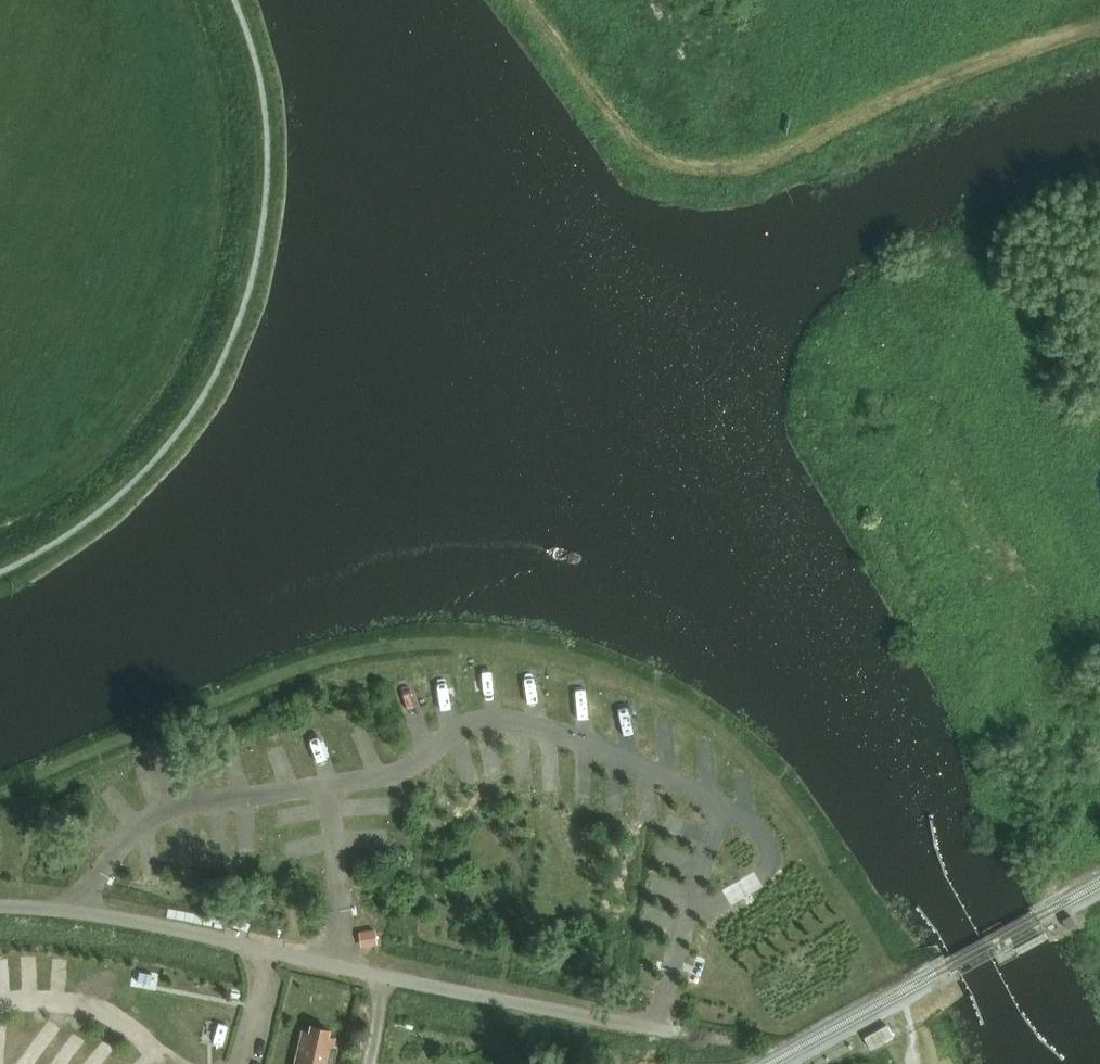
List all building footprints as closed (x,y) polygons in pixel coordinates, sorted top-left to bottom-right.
[(1068,928),(1076,923),(1071,914),(1063,919),(1068,928)] [(363,932),(366,946),(377,944),(374,930),(363,932)] [(328,1031),(311,1027),(309,1034),(303,1033),(296,1063),(329,1063),(335,1039),(327,1038),(328,1031)] [(864,1040),(869,1049),(890,1037),(885,1028),(864,1040)]
